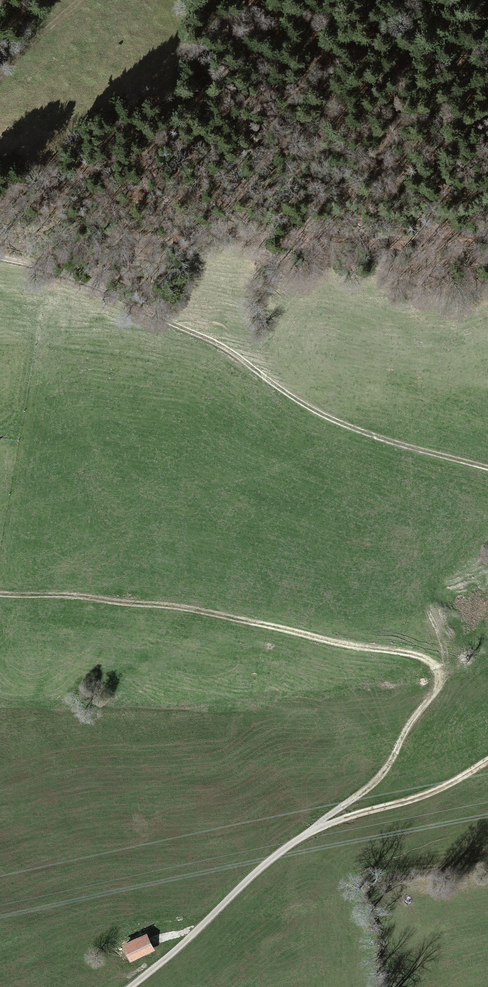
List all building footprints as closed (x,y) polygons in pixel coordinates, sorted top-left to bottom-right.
[(150,932),(125,943),(134,961),(158,950),(150,932)]
